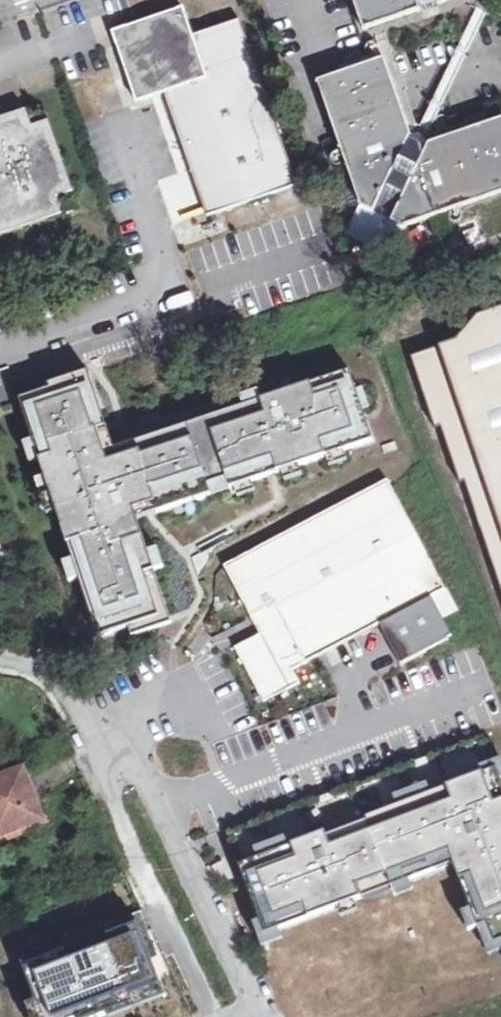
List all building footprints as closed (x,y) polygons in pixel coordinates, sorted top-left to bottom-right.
[(453,0),(354,0),(365,31),(453,0)] [(127,39),(116,43),(119,52),(134,98),(143,102),(165,94),(207,216),(299,185),(241,20),(193,36),(185,13),(177,11),(123,28),(127,39)] [(127,39),(123,28),(112,32),(116,43),(127,39)] [(407,143),(380,67),(313,89),(356,216),(401,238),(500,203),(500,126),(428,152),(407,143)] [(0,121),(0,237),(79,210),(43,106),(0,121)] [(44,394),(15,404),(95,641),(126,631),(129,641),(169,627),(134,523),(368,444),(345,374),(110,454),(83,376),(42,390),(44,394)] [(445,622),(462,614),(388,482),(225,569),(262,636),(236,649),(265,703),(301,685),(294,672),(380,626),(403,668),(454,640),(445,622)] [(222,832),(234,864),(239,862),(479,772),(477,766),(490,761),(498,758),(488,731),(222,832)] [(234,864),(265,944),(281,938),(277,929),(337,906),(339,913),(351,909),(347,900),(392,883),(397,895),(411,890),(407,878),(454,860),(471,903),(461,913),(468,931),(480,926),(489,951),(500,947),(500,757),(498,758),(490,761),(477,766),(479,772),(239,862),(234,864)] [(20,772),(0,780),(0,837),(39,822),(20,772)] [(140,919),(21,962),(41,1016),(106,1016),(167,995),(140,919)]
